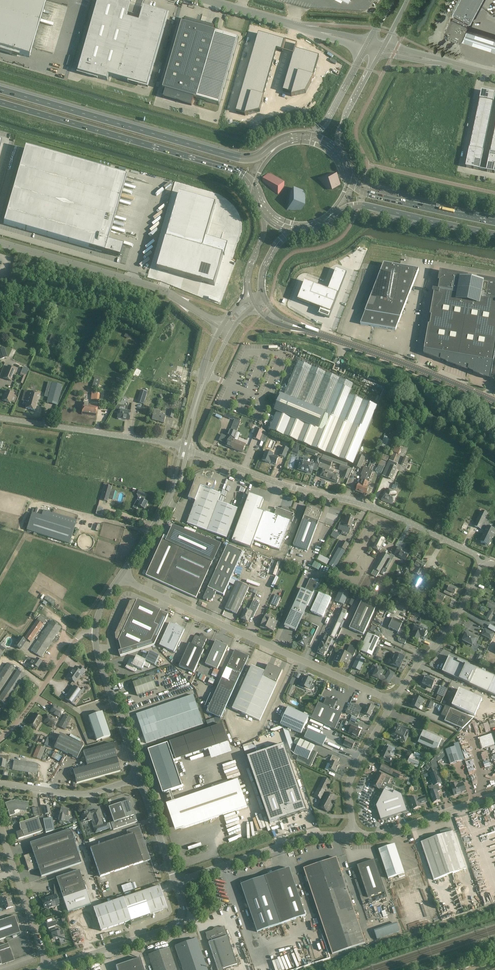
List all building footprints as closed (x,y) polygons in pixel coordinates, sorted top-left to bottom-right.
[(19,57),(20,55),(29,57),(46,0),(0,0),(0,51),(19,57)] [(130,3),(118,0),(99,0),(78,72),(107,81),(109,76),(118,79),(135,21),(126,19),(131,4),(130,3)] [(447,36),(459,42),(461,41),(465,32),(467,26),(466,25),(469,24),(469,23),(470,23),(482,0),(459,0),(452,13),(453,15),(451,15),(452,18),(450,19),(445,31),(445,32),(444,33),(445,35),(446,35),(447,36)] [(168,14),(144,7),(139,22),(135,21),(118,79),(148,87),(168,14)] [(182,23),(163,89),(166,90),(163,98),(191,106),(193,98),(196,99),(219,105),(238,39),(216,32),(213,31),(214,27),(186,19),(185,23),(182,23)] [(465,32),(461,41),(494,52),(494,42),(465,32)] [(259,34),(236,112),(245,115),(245,116),(260,112),(264,97),(263,97),(277,50),(282,51),(282,52),(283,52),(286,41),(285,41),(259,34)] [(292,60),(283,91),(292,94),(292,97),(306,93),(314,77),(313,77),(319,57),(296,50),(297,44),(296,44),(292,60)] [(465,167),(479,170),(483,151),(493,103),(494,95),(494,93),(481,91),(479,100),(480,100),(469,149),(465,167)] [(486,172),(494,173),(494,129),(490,153),(486,172)] [(126,177),(25,148),(3,224),(104,253),(119,257),(120,257),(123,246),(122,246),(108,242),(111,231),(126,177)] [(337,171),(320,178),(326,192),(342,186),(337,171)] [(268,172),(263,179),(262,181),(277,194),(279,195),(281,190),(283,188),(286,182),(278,178),(274,175),(268,172)] [(306,209),(305,189),(288,190),(289,209),(306,209)] [(180,193),(157,269),(215,286),(224,255),(225,256),(225,254),(224,254),(227,243),(220,241),(206,237),(216,203),(202,199),(202,200),(181,194),(181,193),(180,193)] [(401,265),(394,263),(394,265),(384,264),(365,312),(360,324),(396,330),(419,270),(400,267),(401,265)] [(336,269),(334,275),(335,275),(345,279),(347,274),(336,269)] [(423,354),(440,361),(441,360),(446,362),(446,363),(468,371),(473,373),(490,380),(490,379),(493,362),(494,352),(494,281),(477,278),(476,283),(467,281),(468,276),(440,271),(438,282),(440,282),(438,291),(433,290),(433,293),(434,294),(430,316),(432,316),(430,325),(429,325),(428,327),(424,350),(424,354),(423,354)] [(334,275),(332,280),(332,281),(342,284),(343,285),(345,279),(335,275),(334,275)] [(332,280),(330,286),(340,290),(343,285),(342,284),(332,281),(332,280)] [(305,281),(303,286),(313,290),(314,285),(315,285),(305,281)] [(314,285),(313,290),(311,295),(315,297),(318,297),(322,288),(315,285),(314,285)] [(303,286),(301,291),(306,293),(311,295),(313,290),(303,286)] [(330,286),(328,291),(329,291),(338,295),(339,295),(340,290),(330,286)] [(322,288),(318,297),(320,298),(325,300),(327,296),(329,291),(328,291),(322,288)] [(301,291),(297,301),(302,303),(302,302),(306,293),(301,291)] [(329,291),(327,296),(336,299),(337,299),(339,295),(338,295),(329,291)] [(302,302),(302,303),(307,304),(311,295),(306,293),(302,302)] [(311,295),(307,304),(312,306),(315,297),(311,295)] [(327,296),(325,300),(334,304),(335,304),(337,299),(336,299),(327,296)] [(315,297),(312,306),(316,308),(320,298),(318,297),(315,297)] [(320,298),(316,308),(321,309),(321,310),(323,305),(325,300),(320,298)] [(325,300),(323,305),(333,309),(335,304),(334,304),(325,300)] [(323,305),(321,310),(331,313),(331,314),(333,309),(323,305)] [(321,309),(319,315),(329,319),(331,314),(331,313),(321,310),(321,309)] [(353,386),(298,363),(284,396),(282,396),(279,404),(276,411),(277,412),(270,429),(354,464),(370,424),(377,408),(349,396),(353,386)] [(16,369),(8,366),(3,378),(11,381),(16,369)] [(95,378),(92,387),(98,389),(100,379),(95,378)] [(62,386),(52,383),(47,403),(57,405),(62,386)] [(39,394),(25,390),(22,400),(28,401),(26,408),(35,410),(39,394)] [(141,390),(137,402),(144,404),(148,392),(141,390)] [(14,394),(7,391),(4,396),(2,400),(10,403),(14,394)] [(97,405),(83,403),(82,414),(96,416),(97,405)] [(115,409),(113,413),(118,413),(117,418),(129,420),(130,411),(123,410),(124,406),(117,405),(115,409)] [(161,411),(155,410),(152,420),(164,423),(166,416),(160,414),(161,411)] [(233,440),(234,440),(234,439),(235,439),(238,433),(237,433),(238,432),(237,432),(238,429),(241,423),(235,420),(232,427),(231,431),(230,430),(227,438),(226,437),(224,438),(223,441),(224,443),(227,444),(226,446),(230,447),(233,440)] [(256,429),(253,438),(260,441),(264,432),(262,432),(260,431),(261,429),(261,428),(258,427),(257,430),(256,429)] [(401,430),(398,429),(397,430),(395,429),(395,431),(394,431),(392,435),(395,437),(394,440),(397,442),(398,438),(396,437),(398,431),(400,432),(401,430)] [(233,440),(230,447),(242,452),(246,445),(234,440),(233,440)] [(289,449),(283,447),(280,455),(285,458),(289,449)] [(274,454),(266,451),(262,461),(270,464),(271,462),(276,465),(279,458),(273,456),(274,454)] [(365,458),(359,456),(354,467),(361,469),(365,458)] [(333,462),(322,458),(319,467),(323,469),(321,477),(337,483),(340,476),(333,473),(334,471),(330,470),(333,462)] [(388,463),(380,460),(378,465),(379,465),(376,471),(381,473),(384,467),(386,468),(388,463)] [(307,462),(303,461),(303,462),(301,461),(300,463),(299,463),(298,468),(299,468),(298,470),(312,474),(314,465),(307,463),(307,462)] [(398,465),(390,462),(383,476),(392,480),(398,465)] [(341,465),(339,470),(345,472),(343,476),(348,478),(351,469),(346,467),(341,465)] [(356,491),(361,493),(370,470),(370,469),(364,467),(361,476),(362,476),(361,480),(362,480),(361,485),(359,484),(356,491)] [(370,470),(361,493),(367,494),(369,487),(367,487),(373,471),(370,470)] [(201,487),(213,491),(216,483),(202,477),(198,477),(195,480),(188,499),(196,502),(201,487)] [(112,487),(104,485),(100,499),(108,502),(109,498),(113,499),(116,491),(111,490),(112,487)] [(207,531),(218,502),(221,494),(213,491),(201,487),(196,502),(187,524),(207,531)] [(396,492),(386,488),(385,491),(381,500),(393,505),(396,495),(395,495),(396,492)] [(249,495),(232,542),(251,549),(253,545),(254,541),(265,513),(260,511),(264,500),(249,495)] [(135,504),(133,507),(137,509),(139,506),(144,509),(146,506),(147,506),(148,504),(147,503),(148,503),(142,499),(140,503),(137,501),(135,504)] [(218,502),(207,531),(227,538),(226,541),(228,542),(232,531),(230,530),(238,509),(218,502)] [(265,513),(254,541),(263,545),(280,551),(291,521),(292,522),(294,517),(294,515),(291,513),(291,512),(290,511),(290,510),(289,509),(288,508),(287,508),(286,507),(285,507),(284,507),(283,508),(282,508),(281,509),(280,510),(279,509),(278,512),(276,511),(274,515),(265,512),(265,513)] [(315,509),(308,507),(293,546),(308,551),(322,512),(315,509)] [(32,513),(26,530),(70,544),(77,520),(51,513),(47,511),(43,510),(42,513),(41,516),(32,513)] [(488,513),(482,510),(474,526),(484,530),(489,520),(485,519),(488,513)] [(347,516),(344,524),(343,525),(351,528),(354,529),(356,523),(353,522),(354,518),(347,516)] [(343,525),(344,524),(340,523),(337,530),(343,531),(342,534),(347,536),(348,533),(349,534),(351,528),(343,525)] [(487,526),(480,542),(489,546),(494,533),(494,530),(487,526)] [(220,545),(173,527),(167,541),(163,539),(146,576),(196,598),(213,562),(220,545)] [(385,539),(378,536),(375,542),(373,542),(371,547),(380,551),(385,539)] [(339,547),(331,561),(337,565),(345,551),(349,544),(343,541),(339,547)] [(243,553),(228,546),(217,570),(203,599),(207,601),(208,600),(211,601),(212,601),(213,601),(213,600),(216,593),(224,596),(243,553)] [(409,553),(399,547),(395,555),(405,560),(409,553)] [(383,553),(380,558),(386,562),(388,558),(389,556),(383,553)] [(384,567),(380,573),(384,575),(387,569),(388,569),(393,561),(392,561),(388,558),(386,562),(383,567),(384,567)] [(411,571),(414,573),(421,562),(418,560),(414,558),(412,561),(416,563),(411,571)] [(421,562),(414,573),(420,576),(424,570),(423,570),(426,565),(421,562)] [(423,580),(417,577),(412,585),(417,589),(418,588),(423,580)] [(289,631),(290,629),(295,632),(318,582),(310,579),(305,591),(301,589),(284,627),(285,627),(285,629),(289,631)] [(238,582),(231,596),(243,601),(249,587),(238,582)] [(457,589),(450,586),(448,590),(446,589),(444,593),(453,597),(457,589)] [(341,590),(335,602),(343,606),(349,593),(341,590)] [(446,596),(437,592),(435,598),(437,599),(435,603),(441,606),(446,596)] [(331,599),(319,593),(311,612),(323,618),(331,599)] [(45,599),(53,605),(56,601),(47,595),(45,599)] [(280,598),(274,595),(271,604),(277,606),(280,598)] [(243,601),(231,596),(225,609),(237,615),(243,601)] [(120,625),(115,634),(116,640),(119,641),(122,651),(119,652),(120,657),(155,645),(168,615),(161,612),(161,611),(138,600),(137,602),(134,601),(130,602),(126,612),(120,625)] [(245,611),(241,619),(248,622),(251,615),(254,617),(257,610),(257,611),(260,604),(253,601),(250,608),(251,609),(250,611),(249,610),(246,609),(245,611)] [(376,607),(362,601),(349,629),(363,635),(376,607)] [(486,619),(490,621),(494,611),(494,604),(489,601),(486,606),(492,609),(490,611),(489,611),(486,619)] [(377,615),(381,618),(386,610),(382,608),(377,615)] [(346,612),(340,609),(328,635),(326,634),(325,637),(324,636),(319,647),(320,647),(317,653),(323,656),(325,652),(327,653),(333,639),(334,639),(346,612)] [(36,635),(37,633),(43,625),(47,619),(41,614),(40,615),(37,613),(34,618),(37,620),(24,638),(31,642),(36,635)] [(271,618),(266,615),(260,627),(266,630),(266,628),(273,632),(278,622),(270,619),(271,618)] [(402,623),(393,618),(388,628),(398,633),(397,634),(400,636),(398,640),(398,642),(404,645),(407,639),(405,633),(402,632),(407,621),(404,620),(402,623)] [(43,632),(40,637),(31,651),(41,657),(61,628),(51,621),(43,632)] [(176,626),(170,623),(159,646),(174,653),(184,630),(179,628),(180,626),(176,625),(176,626)] [(427,630),(416,625),(413,632),(414,633),(412,638),(418,640),(420,636),(424,637),(424,636),(425,636),(426,636),(426,635),(427,634),(427,633),(427,632),(426,632),(427,630)] [(494,634),(485,630),(482,635),(491,640),(494,634)] [(380,638),(368,633),(360,650),(372,656),(380,638)] [(478,638),(468,633),(466,637),(465,636),(463,641),(473,646),(475,642),(476,643),(478,638)] [(307,638),(301,635),(296,644),(306,648),(308,643),(311,644),(314,637),(309,635),(307,638)] [(205,638),(202,636),(200,637),(197,636),(195,637),(191,644),(189,644),(179,666),(194,673),(204,650),(202,649),(206,640),(205,638)] [(26,641),(20,637),(14,645),(20,649),(26,641)] [(221,644),(216,641),(205,665),(217,670),(228,647),(223,645),(224,644),(222,643),(221,644)] [(357,648),(350,645),(346,653),(340,651),(338,656),(336,655),(334,661),(342,665),(344,660),(348,662),(351,656),(353,657),(357,648)] [(249,656),(235,650),(214,695),(210,694),(205,706),(208,707),(208,709),(207,712),(217,717),(206,721),(208,725),(221,721),(220,718),(221,718),(249,656)] [(160,657),(150,652),(148,656),(143,654),(141,659),(137,656),(135,661),(130,659),(125,668),(135,673),(137,668),(142,670),(144,666),(148,668),(150,664),(155,666),(160,657)] [(404,658),(395,653),(392,660),(390,658),(387,663),(399,669),(404,658)] [(365,659),(358,656),(353,668),(360,671),(365,659)] [(472,667),(449,656),(442,672),(494,696),(494,677),(472,667)] [(35,662),(28,657),(26,660),(29,662),(27,665),(33,669),(35,667),(37,668),(42,662),(37,659),(35,662)] [(15,669),(8,664),(0,675),(0,691),(15,669)] [(282,671),(268,665),(265,672),(252,666),(232,709),(260,721),(277,684),(282,671)] [(379,668),(373,665),(371,670),(373,671),(371,678),(376,680),(376,679),(379,680),(379,679),(383,680),(382,682),(387,685),(395,674),(389,671),(385,677),(382,676),(384,672),(378,669),(379,668)] [(85,671),(80,667),(77,670),(75,668),(72,672),(68,678),(75,683),(81,673),(83,674),(85,671)] [(17,670),(0,697),(0,701),(6,705),(25,675),(17,670)] [(157,689),(152,676),(133,683),(137,696),(157,689)] [(306,678),(302,676),(297,686),(304,689),(305,688),(310,690),(311,690),(312,690),(313,690),(313,689),(314,688),(313,687),(313,686),(312,686),(315,681),(307,677),(306,678)] [(435,683),(434,683),(436,679),(428,676),(426,679),(425,679),(422,684),(432,689),(435,683)] [(291,684),(286,694),(290,696),(295,686),(291,684)] [(79,691),(74,687),(65,699),(72,704),(80,693),(81,694),(84,691),(80,688),(79,691)] [(437,695),(444,698),(448,690),(441,687),(437,695)] [(482,700),(459,690),(452,706),(475,716),(482,700)] [(204,724),(194,695),(137,715),(146,744),(204,724)] [(424,700),(414,696),(412,701),(413,702),(411,706),(419,709),(420,705),(421,706),(424,700)] [(319,703),(311,719),(335,730),(342,714),(334,710),(337,703),(327,698),(323,705),(319,703)] [(350,703),(346,713),(357,718),(359,715),(363,717),(363,716),(366,710),(365,710),(362,709),(362,708),(353,704),(350,703)] [(64,711),(54,705),(50,712),(60,718),(64,711)] [(366,710),(363,716),(364,717),(366,716),(366,714),(370,716),(374,707),(368,705),(365,710),(366,710)] [(473,719),(445,706),(441,715),(446,718),(445,721),(462,729),(473,719)] [(309,717),(288,707),(280,724),(301,734),(309,717)] [(42,718),(33,713),(27,724),(36,729),(42,718)] [(71,718),(65,714),(58,726),(64,730),(71,718)] [(110,736),(103,714),(89,719),(97,741),(110,736)] [(57,721),(48,715),(43,722),(53,728),(57,721)] [(347,727),(345,731),(348,733),(358,737),(361,731),(355,728),(356,724),(350,721),(347,727)] [(411,731),(397,724),(391,735),(395,737),(394,738),(395,739),(397,740),(398,740),(399,739),(406,742),(411,731)] [(229,743),(223,725),(148,751),(156,772),(155,775),(155,777),(158,778),(163,794),(183,787),(174,762),(229,743)] [(52,747),(56,735),(54,734),(54,732),(50,730),(45,745),(52,747)] [(323,747),(327,738),(309,730),(305,738),(323,747)] [(442,739),(423,731),(418,743),(437,751),(442,739)] [(84,746),(61,735),(54,748),(77,759),(80,753),(84,746)] [(314,746),(300,740),(296,738),(290,752),(294,754),(298,756),(296,761),(310,767),(316,755),(311,753),(314,746)] [(355,743),(347,739),(343,745),(352,749),(355,743)] [(455,747),(445,750),(450,765),(460,761),(464,760),(458,743),(454,745),(455,747)] [(117,758),(113,744),(90,750),(83,752),(87,766),(117,758)] [(36,745),(32,757),(41,760),(45,748),(36,745)] [(284,745),(247,757),(270,824),(307,811),(284,745)] [(387,745),(386,747),(385,747),(383,751),(381,754),(382,754),(380,757),(385,760),(385,761),(390,763),(390,761),(391,761),(391,760),(392,758),(389,757),(392,751),(393,752),(395,748),(387,745)] [(443,749),(436,756),(438,761),(438,763),(445,755),(443,749)] [(60,761),(62,756),(54,752),(52,758),(60,761)] [(328,763),(325,769),(328,771),(329,770),(336,773),(339,765),(339,764),(339,763),(339,762),(338,762),(339,759),(332,755),(329,764),(328,763)] [(426,761),(411,755),(410,756),(408,755),(404,763),(419,769),(426,761)] [(0,756),(0,769),(4,769),(8,769),(9,765),(5,764),(6,761),(8,762),(8,757),(0,756)] [(430,762),(424,768),(427,771),(431,767),(433,772),(439,770),(436,762),(438,761),(436,756),(430,762)] [(121,772),(117,759),(73,771),(77,784),(121,772)] [(193,764),(197,776),(210,772),(206,759),(193,764)] [(14,760),(12,770),(37,774),(39,764),(14,760)] [(383,764),(380,769),(390,774),(390,773),(399,778),(401,773),(392,768),(388,766),(383,764)] [(379,772),(375,779),(383,783),(382,784),(386,786),(386,787),(392,790),(393,787),(388,784),(390,779),(386,777),(386,776),(379,772)] [(441,783),(437,772),(430,774),(433,784),(432,784),(434,791),(430,792),(434,803),(440,801),(437,792),(440,791),(438,784),(441,783)] [(317,789),(314,796),(321,800),(325,790),(327,790),(331,781),(323,777),(317,789)] [(383,783),(375,779),(372,786),(383,792),(386,787),(386,786),(382,784),(383,783)] [(241,790),(238,780),(166,804),(172,822),(173,824),(174,825),(175,826),(177,827),(178,828),(180,829),(181,829),(183,829),(185,828),(247,807),(244,798),(247,796),(245,789),(241,790)] [(466,791),(463,783),(457,785),(457,784),(451,786),(454,796),(460,794),(459,793),(466,791)] [(392,790),(386,787),(383,792),(376,806),(381,820),(407,812),(402,795),(392,790)] [(336,797),(327,792),(319,807),(328,812),(336,797)] [(427,802),(425,796),(418,799),(417,797),(410,800),(408,792),(406,796),(410,808),(412,807),(413,810),(421,807),(420,805),(427,802)] [(130,800),(128,799),(122,801),(123,803),(109,808),(114,822),(111,823),(113,830),(138,822),(130,800)] [(9,807),(7,807),(9,810),(7,811),(8,812),(10,816),(15,814),(19,813),(19,811),(26,812),(27,809),(28,809),(29,803),(14,801),(14,803),(12,803),(11,802),(8,804),(9,807)] [(56,809),(55,818),(59,819),(59,821),(63,822),(63,821),(69,822),(70,816),(67,816),(69,810),(61,808),(61,810),(56,809)] [(82,818),(80,819),(81,822),(84,821),(85,820),(88,819),(89,821),(89,822),(92,821),(91,820),(94,819),(96,826),(93,827),(95,833),(109,829),(107,824),(103,826),(102,825),(103,824),(101,820),(102,819),(101,818),(98,810),(92,812),(92,813),(90,814),(89,811),(82,813),(83,816),(81,817),(82,818)] [(43,832),(38,818),(19,824),(22,832),(16,834),(18,840),(43,832)] [(51,818),(43,820),(46,833),(53,831),(51,818)] [(253,828),(267,832),(269,825),(255,821),(253,828)] [(144,841),(139,827),(127,831),(128,836),(90,849),(100,877),(151,860),(146,846),(146,845),(145,842),(144,841)] [(452,832),(450,828),(440,832),(441,835),(421,842),(434,880),(466,869),(453,831),(452,832)] [(81,864),(70,830),(30,844),(33,853),(24,856),(29,871),(38,868),(41,877),(81,864)] [(404,873),(395,844),(378,850),(388,879),(404,873)] [(365,944),(336,858),(321,863),(321,862),(318,863),(318,864),(303,869),(332,955),(365,944)] [(385,891),(374,860),(357,866),(368,897),(385,891)] [(306,916),(289,868),(265,877),(243,884),(242,887),(257,932),(281,924),(306,916)] [(63,899),(68,913),(91,905),(79,871),(56,879),(58,884),(54,885),(55,896),(56,896),(57,899),(59,898),(60,900),(63,899)] [(167,909),(159,887),(93,909),(101,932),(130,922),(131,925),(151,919),(149,915),(167,909)] [(55,896),(49,898),(52,908),(59,906),(58,901),(60,900),(59,898),(57,899),(56,896),(55,896)] [(4,898),(0,899),(0,901),(2,906),(4,905),(6,910),(13,907),(10,898),(5,900),(4,898)] [(45,911),(52,908),(49,898),(42,901),(45,911)] [(16,916),(6,919),(0,921),(0,940),(20,934),(17,924),(19,923),(16,916)] [(55,922),(47,925),(48,929),(50,929),(52,935),(51,935),(52,938),(53,941),(57,940),(64,937),(62,931),(61,929),(57,927),(55,922)] [(400,932),(397,923),(374,930),(377,939),(400,932)] [(224,927),(220,929),(219,928),(217,928),(216,928),(215,928),(215,929),(214,929),(213,930),(212,931),(205,933),(217,969),(222,969),(237,965),(224,927)] [(197,939),(175,947),(183,969),(207,969),(197,939)] [(8,944),(0,947),(0,965),(14,961),(8,944)] [(169,949),(148,956),(153,969),(176,969),(169,949)] [(116,967),(117,969),(144,969),(140,959),(116,967)]
